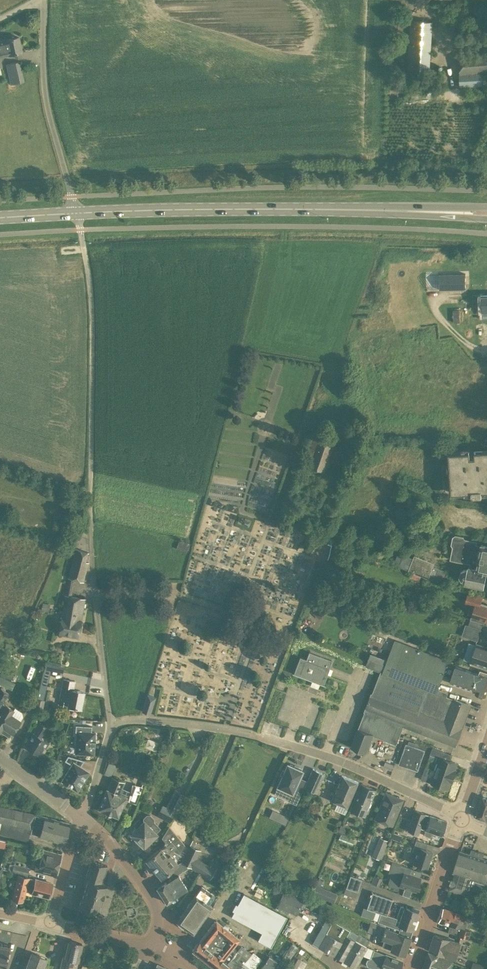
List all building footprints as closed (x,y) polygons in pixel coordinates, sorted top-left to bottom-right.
[(410,19),(407,71),(430,74),(433,21),(410,19)] [(0,56),(22,51),(18,37),(7,40),(6,39),(5,39),(0,40),(0,67),(2,66),(0,56)] [(458,53),(460,86),(486,84),(486,80),(486,75),(486,51),(458,53)] [(10,84),(24,81),(19,61),(6,64),(10,84)] [(465,273),(439,274),(439,290),(466,289),(465,273)] [(13,357),(3,354),(5,348),(0,346),(0,373),(8,375),(13,357)] [(44,423),(62,429),(65,417),(48,412),(44,423)] [(62,429),(44,423),(41,434),(59,439),(62,429)] [(41,434),(38,444),(56,449),(59,439),(41,434)] [(309,465),(326,471),(335,444),(319,438),(309,465)] [(56,449),(38,444),(35,455),(52,461),(56,449)] [(486,498),(486,450),(449,453),(452,493),(472,492),(472,499),(486,498)] [(484,587),(486,571),(486,545),(481,544),(481,545),(476,544),(476,541),(465,539),(463,536),(455,534),(453,536),(451,544),(453,546),(450,559),(470,563),(469,566),(468,566),(467,569),(464,568),(460,571),(459,575),(461,579),(465,580),(464,583),(484,587)] [(186,553),(190,543),(179,540),(175,549),(186,553)] [(85,598),(71,596),(74,580),(83,582),(89,562),(85,561),(88,552),(75,549),(67,578),(64,594),(65,594),(61,616),(62,617),(60,633),(78,636),(85,598)] [(436,561),(415,554),(414,557),(400,551),(395,563),(415,571),(415,572),(441,582),(446,569),(435,565),(436,561)] [(481,604),(483,596),(468,592),(464,603),(474,606),(471,614),(472,614),(470,619),(471,619),(483,623),(485,620),(486,621),(486,606),(481,604)] [(316,602),(309,599),(307,603),(305,609),(310,611),(318,619),(325,613),(316,604),(316,605),(316,602)] [(396,610),(405,609),(404,600),(396,601),(396,610)] [(246,614),(244,621),(256,625),(259,618),(246,614)] [(465,624),(462,635),(477,641),(481,629),(465,624)] [(370,654),(366,665),(381,671),(424,690),(408,727),(455,745),(462,728),(459,727),(468,704),(453,698),(453,699),(446,697),(448,692),(438,688),(448,660),(395,640),(387,661),(370,654)] [(11,651),(13,644),(5,642),(4,649),(11,651)] [(463,660),(486,668),(486,646),(477,643),(476,644),(474,650),(467,647),(463,660)] [(292,672),(292,673),(294,674),(312,681),(320,683),(325,685),(323,684),(324,682),(328,673),(329,668),(332,660),(309,652),(306,659),(300,657),(294,673),(292,672)] [(45,663),(44,672),(51,674),(53,664),(47,663),(45,663)] [(5,664),(0,674),(0,676),(10,681),(16,668),(5,664)] [(480,670),(479,674),(455,666),(450,683),(476,691),(475,693),(486,697),(486,692),(486,672),(480,670)] [(397,740),(403,725),(408,727),(424,690),(381,671),(373,693),(372,693),(366,708),(367,708),(352,743),(368,749),(375,731),(397,740)] [(81,708),(84,691),(74,689),(75,681),(62,678),(59,699),(64,700),(62,707),(74,709),(75,707),(81,708)] [(9,693),(0,687),(0,688),(0,707),(2,703),(9,693)] [(156,696),(147,694),(141,711),(150,714),(156,696)] [(37,699),(34,710),(42,711),(44,700),(37,699)] [(9,737),(20,720),(9,713),(12,709),(6,705),(2,703),(0,707),(0,732),(9,737)] [(39,754),(47,741),(41,737),(48,727),(39,722),(33,732),(25,746),(39,754)] [(75,725),(75,732),(77,732),(75,753),(93,754),(95,732),(91,732),(92,726),(75,725)] [(158,743),(149,739),(146,746),(155,750),(158,743)] [(418,771),(425,750),(406,743),(399,764),(418,771)] [(435,761),(439,763),(436,771),(454,777),(456,770),(454,770),(457,763),(450,761),(452,755),(432,748),(430,754),(437,757),(435,761)] [(62,780),(76,789),(77,790),(88,772),(80,766),(84,760),(68,756),(65,760),(72,764),(62,780)] [(104,774),(111,777),(115,765),(109,762),(104,774)] [(279,781),(277,786),(291,792),(288,800),(296,804),(303,787),(296,783),(302,771),(301,770),(301,768),(294,765),(294,767),(287,764),(282,775),(280,774),(277,781),(279,781)] [(454,777),(436,771),(434,778),(428,776),(431,768),(426,766),(421,779),(432,783),(448,788),(450,781),(452,782),(454,777)] [(316,793),(325,774),(312,768),(303,787),(316,793)] [(342,775),(331,800),(338,803),(334,810),(345,814),(358,782),(342,775)] [(111,777),(106,789),(98,809),(118,817),(126,798),(128,799),(127,801),(135,804),(142,786),(132,782),(130,792),(122,789),(124,782),(111,777)] [(364,815),(375,789),(360,783),(349,809),(364,815)] [(157,815),(170,822),(184,795),(175,790),(166,807),(162,805),(157,815)] [(375,818),(392,825),(402,800),(403,800),(385,792),(375,818)] [(69,823),(44,817),(35,814),(0,806),(0,822),(1,823),(0,826),(0,833),(28,841),(30,833),(39,836),(64,842),(69,823)] [(477,816),(486,819),(486,809),(480,806),(477,816)] [(441,835),(446,821),(430,815),(415,809),(407,830),(419,834),(422,825),(426,827),(425,830),(424,833),(425,835),(429,837),(431,835),(432,832),(441,835)] [(269,816),(285,824),(288,818),(271,811),(269,816)] [(143,846),(156,833),(155,832),(159,828),(153,822),(153,818),(150,815),(146,815),(143,818),(143,821),(131,833),(143,846)] [(177,863),(176,862),(185,844),(169,825),(161,837),(165,841),(163,846),(161,848),(160,847),(146,859),(161,877),(177,863)] [(377,843),(386,847),(389,841),(379,837),(377,843)] [(201,848),(203,844),(193,839),(191,843),(201,848)] [(417,853),(413,863),(427,867),(432,851),(425,849),(427,844),(416,840),(412,851),(417,853)] [(201,850),(190,844),(181,862),(199,872),(209,878),(215,869),(203,861),(197,858),(201,850)] [(450,886),(454,887),(466,891),(467,888),(485,894),(486,889),(486,859),(483,858),(484,853),(471,849),(470,853),(460,850),(452,872),(455,873),(452,880),(451,879),(449,884),(451,884),(450,886)] [(34,871),(55,876),(61,854),(43,850),(40,864),(36,863),(34,871)] [(383,855),(374,851),(372,856),(381,860),(383,855)] [(101,883),(107,865),(90,860),(83,884),(85,884),(78,908),(97,914),(106,884),(101,883)] [(411,869),(400,865),(392,862),(388,873),(393,875),(390,883),(391,884),(397,887),(399,886),(404,887),(402,895),(409,897),(411,890),(416,891),(420,878),(409,874),(411,869)] [(29,867),(13,864),(11,872),(27,875),(29,867)] [(187,888),(178,874),(157,887),(166,902),(187,888)] [(52,883),(49,883),(17,875),(12,899),(23,902),(26,891),(33,893),(48,897),(50,890),(52,890),(52,886),(51,885),(52,883)] [(357,891),(361,879),(350,875),(346,888),(357,891)] [(317,894),(334,901),(338,892),(321,885),(317,894)] [(375,892),(388,895),(390,888),(377,885),(375,892)] [(200,888),(195,894),(186,908),(176,921),(193,933),(202,919),(212,906),(209,904),(214,895),(211,893),(210,895),(200,888)] [(284,890),(274,908),(287,916),(289,911),(296,915),(301,905),(305,907),(307,902),(304,900),(284,890)] [(366,908),(386,915),(392,899),(372,892),(366,908)] [(287,916),(274,908),(274,909),(243,893),(237,904),(235,903),(231,910),(233,911),(231,916),(261,932),(257,939),(271,947),(287,916)] [(315,905),(318,897),(312,894),(308,901),(315,905)] [(398,925),(405,927),(403,934),(410,937),(419,912),(404,906),(404,907),(400,906),(394,924),(398,925)] [(442,908),(438,922),(449,925),(460,929),(457,935),(468,939),(470,931),(464,929),(466,922),(462,921),(464,915),(442,908)] [(229,955),(227,953),(238,938),(216,920),(200,941),(199,940),(192,950),(216,968),(240,968),(247,960),(246,959),(250,954),(241,947),(237,951),(234,949),(229,955)] [(390,949),(404,954),(410,937),(403,934),(398,932),(397,932),(397,931),(371,921),(367,931),(381,937),(381,939),(384,940),(382,946),(390,949)] [(330,926),(326,932),(318,947),(355,968),(367,947),(366,946),(369,940),(357,934),(340,925),(338,930),(330,926)] [(448,939),(433,934),(429,950),(454,958),(459,942),(448,939)] [(69,940),(65,957),(63,957),(60,968),(62,968),(74,968),(75,968),(77,960),(78,960),(82,943),(69,940)] [(5,967),(4,967),(9,945),(0,943),(0,968),(5,968),(5,967)] [(286,968),(284,967),(297,946),(292,943),(274,968),(285,968),(286,968)] [(402,961),(385,954),(373,950),(370,958),(367,959),(365,962),(367,966),(375,968),(399,968),(402,961)] [(421,968),(449,968),(452,961),(438,956),(428,952),(421,968)] [(26,968),(43,968),(46,958),(31,953),(26,968)] [(288,965),(295,968),(302,968),(303,967),(298,964),(301,959),(294,955),(288,965)] [(261,968),(263,968),(272,968),(277,961),(269,956),(261,968)]
